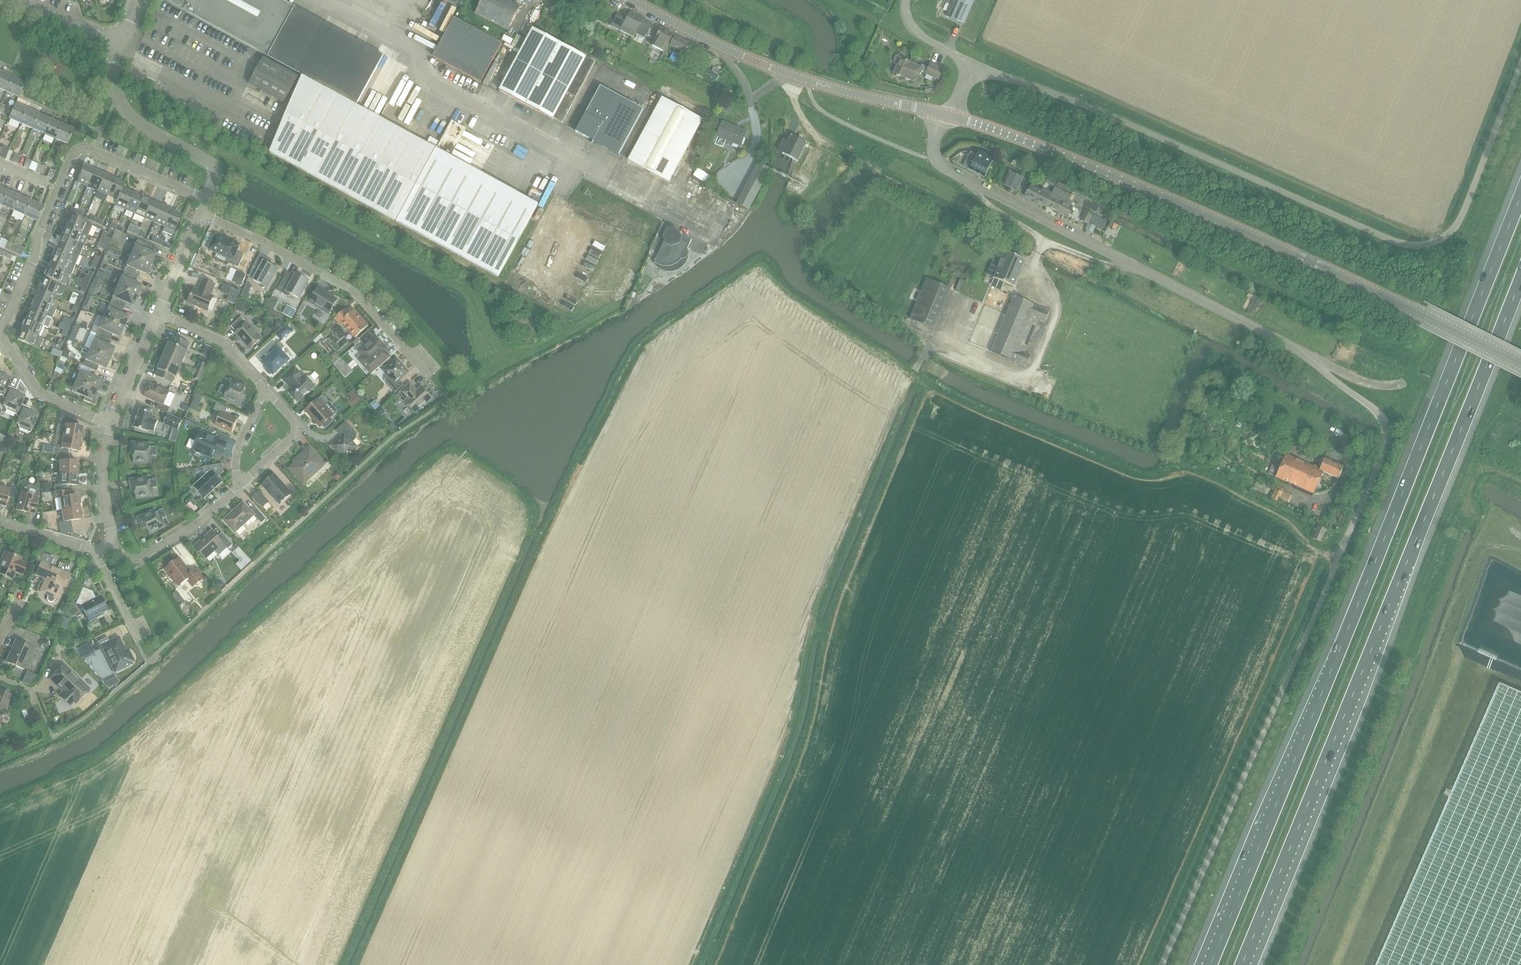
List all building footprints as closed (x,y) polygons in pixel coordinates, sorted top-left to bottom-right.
[(270,153),(498,277),(538,205),(436,149),(357,106),(384,55),(354,39),(325,23),(282,0),(165,0),(303,76),(270,153)] [(516,16),(520,7),(506,0),(482,0),(475,14),(508,31),(516,16)] [(946,16),(951,18),(958,2),(955,0),(953,0),(951,5),(948,12),(946,16)] [(958,2),(951,18),(964,24),(975,0),(959,0),(958,2)] [(602,14),(612,19),(617,9),(607,4),(602,14)] [(636,34),(643,20),(644,19),(631,12),(627,19),(618,14),(612,26),(621,31),(634,38),(636,34)] [(502,44),(463,23),(455,18),(434,57),(481,83),(502,44)] [(645,39),(647,34),(652,25),(643,20),(636,34),(645,39)] [(664,52),(669,44),(673,35),(662,28),(652,46),(664,52)] [(595,62),(559,43),(532,29),(499,91),(553,120),(554,118),(562,123),(567,114),(595,62)] [(516,45),(523,41),(520,36),(513,39),(516,45)] [(675,36),(671,44),(687,53),(691,44),(675,36)] [(674,50),(672,55),(682,61),(685,55),(674,50)] [(894,65),(897,66),(894,73),(916,83),(921,71),(926,73),(926,74),(939,80),(943,70),(930,64),(928,69),(922,66),(922,68),(905,60),(904,58),(898,55),(896,56),(893,62),(894,65)] [(263,58),(249,84),(284,104),(298,77),(263,58)] [(0,77),(0,89),(7,92),(13,78),(2,73),(0,77)] [(7,92),(9,93),(19,97),(25,83),(13,78),(7,92)] [(619,155),(624,147),(644,110),(601,86),(576,132),(593,141),(592,142),(593,143),(594,142),(619,155)] [(662,98),(628,161),(669,183),(703,120),(662,98)] [(9,119),(18,123),(21,124),(27,110),(15,105),(9,119)] [(21,124),(33,129),(39,115),(27,110),(21,124)] [(39,115),(33,129),(44,134),(50,120),(39,115)] [(56,139),(62,125),(50,120),(44,134),(56,139)] [(741,146),(743,141),(747,132),(722,122),(717,136),(727,140),(726,144),(731,146),(732,143),(741,146)] [(74,130),(62,125),(56,139),(67,144),(74,130)] [(792,159),(798,162),(807,143),(792,135),(789,141),(784,139),(779,151),(783,153),(782,154),(792,159)] [(6,159),(10,149),(3,146),(2,149),(0,148),(0,157),(6,159)] [(980,148),(969,169),(984,177),(995,155),(980,148)] [(12,162),(17,164),(20,157),(15,154),(12,162)] [(963,157),(960,162),(965,166),(969,160),(963,157)] [(24,167),(29,169),(32,162),(27,159),(24,167)] [(758,163),(737,203),(749,210),(770,170),(758,163)] [(35,172),(40,174),(44,167),(39,164),(35,172)] [(87,187),(95,170),(84,166),(77,182),(87,187)] [(52,179),(56,172),(51,169),(47,177),(52,179)] [(87,187),(97,191),(104,175),(95,170),(87,187)] [(707,171),(702,179),(712,185),(717,177),(707,171)] [(1015,191),(1022,178),(1012,173),(1006,186),(1015,191)] [(97,191),(107,195),(114,179),(104,175),(97,191)] [(114,179),(107,195),(117,200),(122,189),(125,184),(114,179)] [(1045,206),(1050,196),(1052,193),(1043,188),(1041,192),(1030,186),(1026,196),(1045,206)] [(1050,196),(1045,206),(1065,216),(1072,202),(1069,200),(1071,196),(1055,187),(1052,193),(1050,196)] [(8,192),(0,188),(0,210),(2,206),(8,192)] [(114,205),(125,210),(132,193),(122,189),(117,200),(114,205)] [(8,192),(2,206),(14,211),(20,197),(8,192)] [(132,193),(125,210),(134,214),(142,198),(132,193)] [(31,202),(20,197),(14,211),(25,216),(31,202)] [(142,198),(134,214),(144,218),(152,202),(142,198)] [(43,207),(31,202),(25,216),(37,221),(43,207)] [(152,202),(144,218),(154,222),(161,206),(152,202)] [(161,206),(154,222),(164,227),(171,211),(161,206)] [(171,211),(164,227),(165,227),(163,232),(172,236),(182,215),(171,211)] [(1081,220),(1088,224),(1089,224),(1095,228),(1097,229),(1102,220),(1092,215),(1085,211),(1081,220)] [(71,216),(66,226),(82,233),(88,236),(92,225),(71,216)] [(130,224),(127,231),(131,233),(137,235),(138,231),(139,231),(140,229),(130,224)] [(1089,224),(1086,229),(1086,230),(1092,232),(1093,233),(1095,228),(1089,224)] [(62,236),(78,243),(82,233),(66,226),(62,236)] [(613,228),(607,239),(612,241),(618,231),(613,228)] [(665,239),(654,263),(655,264),(655,263),(660,266),(666,267),(672,266),(677,263),(681,259),(686,258),(688,256),(688,252),(687,249),(691,239),(682,235),(681,233),(674,230),(672,232),(670,233),(668,232),(665,234),(665,238),(665,239)] [(238,268),(240,264),(244,255),(237,252),(240,245),(216,234),(209,249),(217,253),(214,258),(216,261),(227,266),(229,263),(238,268)] [(78,243),(62,236),(58,246),(74,253),(74,254),(79,256),(84,246),(78,243)] [(151,241),(154,243),(163,247),(164,243),(153,237),(151,241)] [(0,242),(0,247),(10,251),(13,243),(2,238),(0,242)] [(10,251),(21,256),(27,242),(23,240),(21,245),(14,242),(13,244),(13,243),(10,251)] [(151,265),(155,257),(156,254),(149,251),(151,246),(142,242),(138,240),(135,246),(131,256),(151,265)] [(53,256),(75,265),(79,256),(74,254),(74,253),(58,246),(53,256)] [(1025,260),(1004,251),(993,278),(1013,287),(1025,260)] [(16,258),(12,256),(5,253),(3,257),(14,262),(16,258)] [(255,263),(253,267),(259,270),(253,280),(262,285),(263,288),(266,287),(268,288),(279,269),(270,264),(272,261),(260,254),(255,263)] [(49,266),(69,275),(71,275),(75,265),(53,256),(49,266)] [(140,272),(142,273),(147,275),(151,265),(131,256),(126,266),(124,271),(137,277),(140,272)] [(1497,277),(1504,279),(1509,263),(1502,261),(1497,277)] [(17,273),(24,276),(27,268),(20,265),(17,273)] [(68,279),(69,275),(49,266),(45,276),(61,283),(65,285),(65,284),(67,284),(69,280),(68,279)] [(98,271),(95,277),(103,280),(106,275),(98,271)] [(137,296),(141,288),(142,286),(135,283),(137,277),(124,271),(121,277),(117,287),(137,296)] [(242,286),(244,280),(246,275),(237,271),(232,282),(242,286)] [(287,272),(282,280),(277,290),(289,297),(291,294),(299,299),(309,281),(296,274),(295,276),(287,272)] [(933,326),(949,288),(927,278),(910,317),(933,326)] [(39,290),(55,297),(57,294),(60,295),(63,294),(64,291),(63,288),(43,280),(39,290)] [(208,311),(211,302),(214,296),(211,295),(216,285),(203,280),(200,287),(201,287),(200,290),(194,288),(188,303),(208,311)] [(226,283),(223,290),(230,292),(232,286),(226,283)] [(247,283),(241,297),(249,300),(251,295),(248,294),(252,285),(247,283)] [(319,286),(314,295),(309,302),(329,314),(337,300),(324,292),(325,290),(319,286)] [(137,296),(117,287),(112,297),(113,297),(110,303),(124,309),(126,303),(133,306),(137,296)] [(228,296),(226,300),(235,304),(240,292),(232,288),(228,296)] [(35,300),(51,307),(55,297),(39,290),(35,300)] [(79,295),(75,305),(79,307),(83,297),(79,295)] [(1044,323),(1049,312),(1014,297),(990,352),(1025,367),(1029,356),(1023,353),(1037,321),(1044,323)] [(1256,297),(1247,313),(1252,316),(1261,300),(1256,297)] [(56,309),(51,307),(35,300),(30,310),(47,317),(52,319),(56,309)] [(85,302),(82,307),(91,311),(93,305),(85,302)] [(124,327),(127,319),(128,317),(121,314),(124,309),(110,303),(108,308),(103,318),(124,327)] [(283,313),(292,319),(296,310),(287,305),(287,306),(283,313)] [(1165,314),(1172,317),(1176,310),(1169,307),(1165,314)] [(47,317),(30,310),(26,320),(42,327),(48,329),(52,319),(47,317)] [(355,338),(361,333),(368,326),(354,311),(349,315),(345,310),(335,319),(340,324),(342,322),(355,338)] [(86,312),(85,320),(95,322),(96,313),(86,312)] [(61,323),(66,325),(70,327),(73,321),(64,317),(61,323)] [(119,337),(124,327),(103,318),(99,328),(93,326),(91,332),(97,334),(110,340),(113,335),(119,337)] [(242,318),(239,320),(232,327),(236,332),(235,333),(250,349),(262,338),(247,322),(246,323),(242,318)] [(38,336),(42,327),(26,320),(22,329),(38,336)] [(66,337),(68,333),(70,327),(66,325),(62,335),(66,337)] [(75,325),(72,331),(78,333),(80,327),(75,325)] [(282,341),(292,331),(287,325),(276,335),(282,341)] [(39,349),(43,339),(38,336),(22,329),(17,340),(34,347),(39,349)] [(110,359),(114,351),(115,348),(108,345),(110,340),(97,334),(94,340),(94,339),(90,350),(110,359)] [(318,334),(313,339),(317,344),(323,339),(318,334)] [(42,343),(52,347),(55,341),(46,336),(42,343)] [(170,342),(164,356),(182,364),(188,350),(187,350),(190,343),(174,336),(171,343),(170,342)] [(367,343),(360,350),(358,352),(361,356),(357,359),(371,375),(391,357),(386,352),(387,351),(375,337),(367,343)] [(82,357),(82,353),(88,353),(88,343),(73,342),(72,356),(82,357)] [(280,342),(276,346),(269,352),(271,355),(262,363),(273,376),(290,360),(281,351),(285,347),(280,342)] [(83,366),(87,368),(96,372),(99,366),(106,369),(110,359),(90,350),(85,360),(83,366)] [(182,364),(164,356),(158,369),(159,370),(156,376),(172,383),(175,377),(176,377),(182,364)] [(341,359),(334,365),(346,378),(353,372),(341,359)] [(383,371),(388,376),(386,378),(386,383),(395,393),(404,385),(400,380),(409,372),(397,359),(383,371)] [(201,362),(197,370),(203,373),(207,365),(201,362)] [(297,402),(305,395),(315,387),(313,385),(314,383),(314,380),(311,377),(308,377),(307,378),(305,376),(304,377),(295,369),(284,379),(292,388),(288,392),(297,402)] [(3,397),(2,398),(3,398),(8,386),(11,379),(3,375),(4,372),(0,370),(0,395),(3,397)] [(200,381),(203,374),(203,373),(197,370),(193,379),(200,381)] [(80,371),(76,381),(101,392),(105,382),(93,377),(80,371)] [(54,372),(49,383),(56,386),(59,380),(61,375),(54,372)] [(241,406),(244,400),(246,395),(243,394),(246,387),(230,379),(226,387),(222,385),(218,393),(225,396),(224,399),(241,406)] [(95,406),(99,396),(101,392),(76,381),(71,392),(85,397),(83,401),(95,406)] [(403,390),(400,392),(407,400),(405,402),(408,405),(405,408),(411,416),(415,412),(415,413),(432,398),(422,387),(417,391),(410,383),(403,390)] [(157,409),(166,413),(168,414),(170,408),(164,405),(169,392),(151,384),(145,397),(159,403),(157,409)] [(16,417),(21,405),(25,397),(16,394),(17,390),(8,386),(3,398),(6,400),(3,406),(4,406),(6,410),(16,415),(16,416),(16,417)] [(68,400),(71,395),(62,390),(60,395),(68,400)] [(348,394),(351,398),(347,402),(353,408),(361,400),(352,390),(348,394)] [(313,404),(305,411),(312,418),(312,417),(315,420),(314,420),(320,427),(322,425),(325,429),(334,421),(331,418),(333,416),(324,407),(329,402),(323,395),(318,400),(313,404)] [(375,400),(370,404),(375,410),(380,406),(375,400)] [(228,408),(219,404),(217,403),(214,409),(221,412),(215,425),(232,432),(238,419),(225,414),(228,408)] [(30,433),(34,425),(38,416),(29,412),(31,409),(21,405),(16,417),(19,418),(16,424),(18,425),(19,429),(30,433)] [(148,430),(155,432),(158,421),(152,419),(153,414),(140,410),(134,428),(148,432),(148,430)] [(56,435),(81,440),(81,437),(82,437),(83,436),(84,433),(83,431),(82,431),(83,428),(75,426),(77,419),(61,411),(58,423),(56,435)] [(178,430),(182,421),(168,414),(164,423),(178,430)] [(344,459),(350,454),(351,455),(352,453),(351,453),(357,447),(352,442),(357,438),(357,434),(346,422),(344,424),(336,431),(342,437),(332,446),(344,459)] [(393,423),(389,426),(394,431),(398,428),(393,423)] [(215,450),(219,452),(223,454),(225,450),(228,443),(201,432),(193,450),(195,451),(194,453),(195,455),(199,457),(201,456),(202,454),(211,458),(215,450)] [(56,454),(68,456),(68,450),(79,451),(79,449),(81,447),(82,444),(81,442),(80,442),(81,440),(56,435),(54,447),(50,447),(49,453),(56,454)] [(157,456),(157,448),(150,447),(151,444),(132,442),(131,454),(134,455),(134,462),(151,464),(152,455),(157,456)] [(1299,449),(1291,445),(1289,451),(1296,454),(1299,449)] [(290,468),(297,476),(302,482),(307,477),(308,479),(325,464),(309,448),(295,461),(296,463),(290,468)] [(59,473),(77,474),(78,471),(79,469),(79,466),(78,465),(78,462),(67,461),(68,456),(56,454),(55,461),(59,462),(59,473)] [(1275,477),(1313,494),(1323,473),(1338,480),(1343,468),(1324,459),(1322,463),(1320,462),(1318,468),(1314,466),(1313,468),(1285,455),(1275,477)] [(202,467),(203,472),(206,475),(194,486),(205,498),(222,482),(218,477),(224,471),(223,464),(202,467)] [(55,485),(55,486),(55,492),(67,491),(67,485),(77,486),(77,482),(79,481),(79,478),(78,476),(77,476),(77,474),(59,473),(59,485),(55,485)] [(262,485),(280,504),(292,493),(274,474),(259,488),(262,485)] [(136,499),(144,498),(154,496),(153,488),(158,487),(157,479),(149,480),(149,477),(130,480),(132,492),(135,491),(136,499)] [(36,487),(30,485),(27,480),(21,483),(24,489),(23,493),(21,493),(16,510),(19,511),(20,513),(23,514),(25,513),(28,514),(29,510),(35,512),(37,502),(40,494),(36,487)] [(9,490),(0,487),(0,507),(2,506),(5,507),(8,497),(13,499),(16,489),(17,487),(10,485),(9,490)] [(1290,495),(1276,489),(1271,500),(1286,506),(1290,495)] [(60,499),(61,510),(80,508),(79,505),(81,503),(80,500),(79,499),(78,499),(78,496),(67,497),(67,491),(55,492),(54,492),(55,499),(60,499)] [(253,497),(263,508),(269,502),(259,492),(253,497)] [(192,509),(205,515),(208,507),(196,501),(192,509)] [(262,523),(266,519),(256,507),(251,511),(243,503),(224,520),(235,532),(254,515),(262,523)] [(45,515),(48,507),(40,504),(38,513),(45,515)] [(63,522),(59,522),(60,529),(61,534),(63,534),(73,533),(72,527),(71,521),(81,519),(81,516),(82,515),(82,511),(80,510),(80,508),(61,510),(63,522)] [(167,517),(163,509),(157,512),(155,509),(138,518),(143,529),(147,527),(150,534),(166,527),(162,519),(167,517)] [(219,529),(224,526),(221,520),(216,524),(219,529)] [(1313,540),(1320,543),(1325,531),(1318,528),(1313,540)] [(212,531),(195,547),(201,554),(206,559),(215,551),(219,556),(227,548),(228,549),(233,545),(222,533),(218,537),(212,531)] [(239,548),(234,552),(242,560),(246,555),(239,548)] [(0,569),(0,574),(12,579),(15,572),(22,575),(27,564),(20,561),(21,558),(6,552),(2,560),(4,561),(0,569)] [(32,573),(36,575),(46,579),(40,592),(48,596),(48,598),(47,600),(49,602),(51,603),(53,602),(55,601),(55,599),(57,600),(63,587),(65,588),(71,575),(51,566),(54,558),(41,552),(32,573)] [(190,573),(185,567),(180,559),(166,569),(171,575),(170,577),(173,581),(175,581),(179,586),(186,580),(189,581),(193,587),(204,579),(196,569),(190,573)] [(1482,637),(1487,639),(1481,639),(1520,652),(1520,586),(1501,579),(1490,614),(1490,612),(1482,635),(1482,637)] [(103,615),(102,613),(107,611),(100,596),(96,599),(92,592),(83,588),(76,604),(81,606),(89,620),(97,616),(97,618),(103,615)] [(177,592),(172,596),(179,606),(184,602),(177,592)] [(71,607),(68,614),(73,616),(76,609),(71,607)] [(100,648),(97,642),(95,637),(91,639),(94,644),(92,645),(95,650),(100,648)] [(115,672),(122,669),(131,664),(130,662),(133,661),(128,651),(125,652),(118,638),(102,646),(115,672)] [(33,648),(25,644),(16,640),(6,662),(24,670),(33,648)] [(40,642),(42,648),(50,646),(47,640),(40,642)] [(76,704),(83,697),(90,689),(64,665),(50,679),(61,689),(64,691),(59,696),(70,707),(74,702),(76,704)] [(1501,684),(1378,964),(1520,964),(1520,693),(1501,684)] [(0,690),(0,725),(6,711),(5,710),(11,695),(0,690)] [(30,707),(21,710),(25,719),(33,715),(30,707)]
